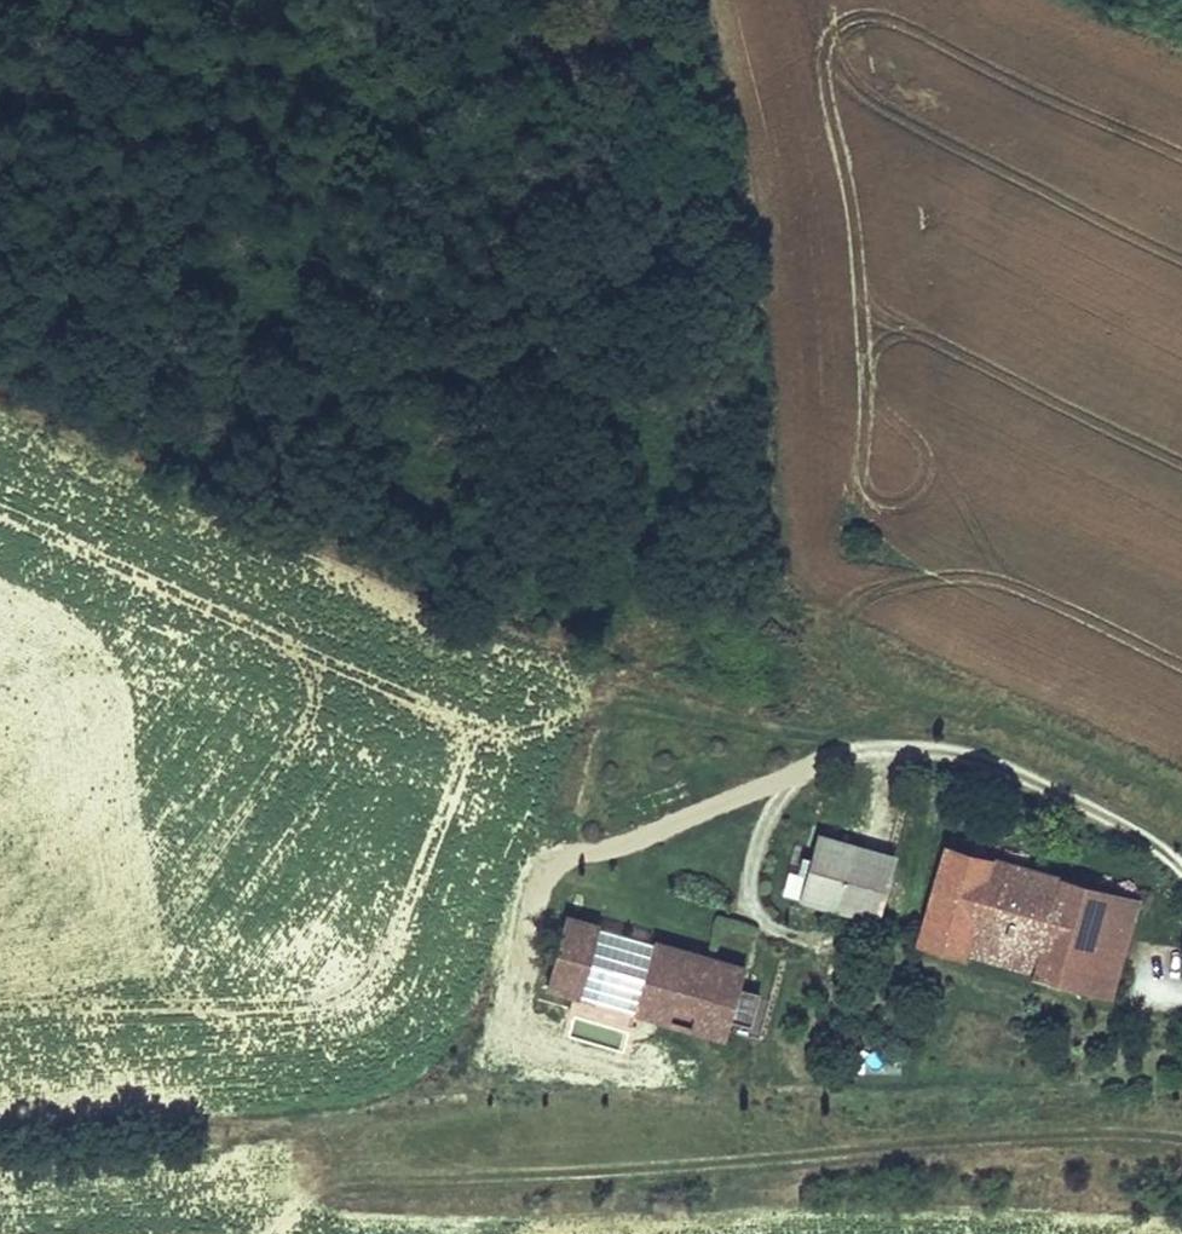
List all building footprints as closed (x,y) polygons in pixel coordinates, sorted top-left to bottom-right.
[(879,919),(898,850),(819,829),(801,898),(879,919)] [(962,954),(963,948),(970,924),(1042,944),(1035,969),(1034,974),(1108,995),(1136,898),(946,844),(918,941),(962,954)] [(739,981),(743,967),(565,916),(546,983),(724,1033),(728,1019),(741,1022),(752,984),(739,981)] [(970,924),(963,948),(1035,969),(1042,944),(970,924)]
